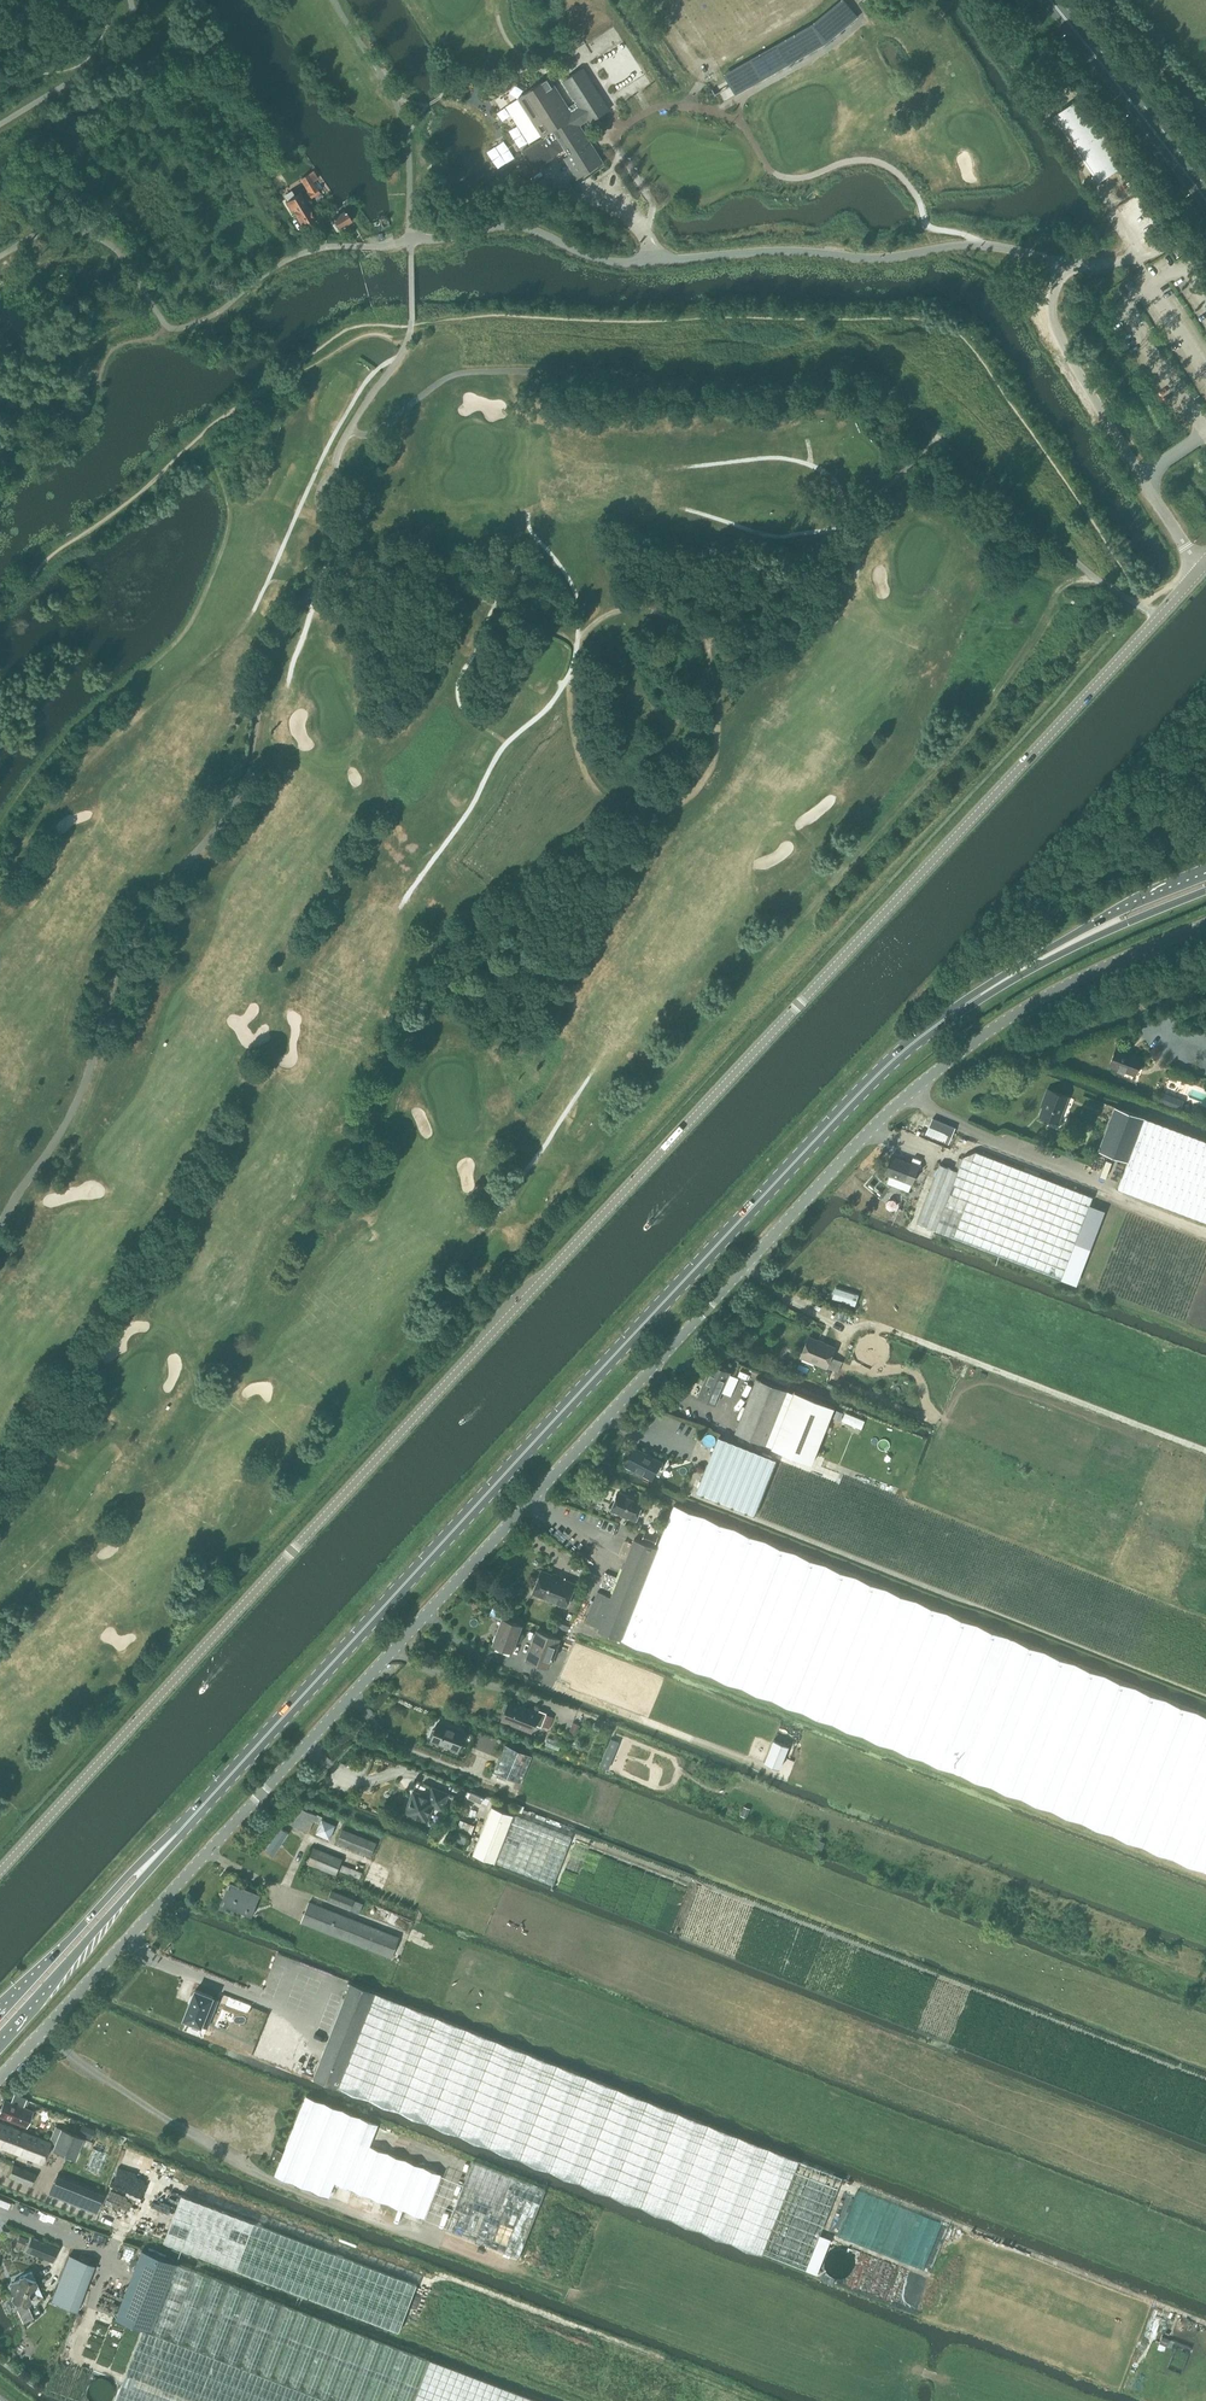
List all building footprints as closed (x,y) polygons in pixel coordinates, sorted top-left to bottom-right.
[(731,85),(730,86),(734,84),(737,90),(752,82),(753,85),(825,44),(826,43),(855,19),(849,11),(852,9),(851,9),(849,11),(819,35),(731,85)] [(551,80),(520,99),(545,138),(542,139),(542,138),(522,151),(535,170),(554,158),(553,157),(566,149),(568,153),(570,152),(571,154),(565,158),(578,178),(603,163),(580,127),(589,121),(591,124),(611,112),(585,70),(565,83),(578,104),(570,110),(551,80)] [(1081,99),(1056,116),(1099,179),(1124,162),(1081,99)] [(318,178),(313,171),(301,178),(310,191),(309,192),(312,197),(320,192),(313,181),(318,178)] [(286,201),(292,211),(294,210),(303,226),(316,218),(300,193),(286,201)] [(333,218),(339,229),(352,221),(346,211),(333,218)] [(376,235),(379,242),(385,240),(383,233),(376,235)] [(1125,1071),(1136,1075),(1142,1057),(1117,1047),(1110,1065),(1119,1069),(1118,1071),(1124,1073),(1125,1071)] [(1046,1102),(1040,1116),(1058,1123),(1068,1096),(1048,1088),(1043,1101),(1046,1102)] [(1163,1093),(1159,1102),(1180,1109),(1184,1100),(1163,1093)] [(1099,1150),(1128,1161),(1144,1117),(1115,1106),(1099,1150)] [(1128,1161),(1118,1188),(1205,1220),(1205,1140),(1144,1117),(1128,1161)] [(926,1134),(949,1143),(955,1127),(933,1118),(926,1134)] [(958,1170),(940,1164),(917,1222),(935,1229),(1062,1279),(1093,1197),(976,1151),(963,1157),(958,1170)] [(892,1155),(885,1172),(913,1183),(919,1166),(892,1155)] [(914,1157),(911,1163),(919,1166),(921,1161),(914,1157)] [(889,1199),(887,1202),(887,1207),(889,1209),(894,1209),(896,1206),(896,1202),(893,1199),(889,1199)] [(840,1310),(836,1318),(845,1322),(848,1314),(840,1310)] [(801,1357),(827,1367),(835,1347),(809,1336),(801,1357)] [(712,1365),(699,1395),(716,1403),(722,1391),(731,1395),(739,1378),(729,1374),(730,1372),(712,1365)] [(735,1432),(766,1444),(787,1390),(757,1378),(735,1432)] [(838,1385),(829,1382),(827,1387),(836,1390),(838,1385)] [(794,1391),(772,1447),(780,1450),(812,1463),(813,1462),(815,1455),(835,1407),(794,1391)] [(837,1410),(834,1416),(841,1419),(843,1413),(837,1410)] [(719,1436),(697,1491),(755,1514),(777,1459),(719,1436)] [(626,1465),(652,1478),(661,1461),(635,1447),(626,1465)] [(612,1510),(636,1520),(643,1502),(619,1492),(612,1510)] [(586,1621),(600,1627),(598,1631),(889,1746),(1205,1871),(1205,1714),(805,1556),(674,1505),(662,1536),(657,1547),(635,1538),(633,1543),(627,1557),(612,1596),(598,1591),(586,1621)] [(646,1531),(643,1538),(655,1543),(658,1535),(646,1531)] [(576,1583),(542,1570),(533,1593),(567,1606),(576,1583)] [(504,1618),(494,1643),(512,1650),(516,1640),(522,1642),(525,1634),(519,1632),(521,1625),(504,1618)] [(559,1618),(556,1626),(568,1631),(571,1622),(559,1618)] [(527,1659),(549,1667),(560,1638),(538,1630),(527,1659)] [(506,1704),(503,1709),(505,1712),(502,1720),(532,1731),(535,1724),(542,1726),(547,1712),(540,1710),(539,1712),(510,1701),(509,1703),(506,1704)] [(432,1740),(458,1750),(465,1732),(439,1721),(436,1729),(433,1730),(430,1735),(433,1738),(432,1740)] [(573,1722),(568,1735),(576,1737),(580,1725),(573,1722)] [(611,1738),(600,1765),(608,1768),(619,1741),(611,1738)] [(788,1746),(774,1741),(765,1762),(780,1768),(788,1746)] [(533,1755),(505,1745),(494,1772),(522,1783),(533,1755)] [(425,1795),(414,1791),(408,1804),(407,1804),(403,1814),(418,1820),(419,1818),(427,1822),(433,1806),(435,1807),(438,1799),(446,1802),(449,1794),(433,1787),(430,1795),(425,1794),(425,1795)] [(314,1821),(320,1823),(322,1817),(296,1805),(288,1822),(309,1832),(314,1821)] [(491,1806),(473,1854),(495,1863),(553,1885),(571,1837),(514,1815),(491,1806)] [(744,1806),(741,1815),(747,1817),(751,1808),(744,1806)] [(337,1842),(371,1856),(377,1843),(343,1829),(337,1842)] [(819,1840),(816,1847),(823,1849),(825,1842),(819,1840)] [(308,1863),(337,1874),(343,1858),(314,1847),(308,1863)] [(341,1870),(360,1878),(362,1872),(343,1865),(341,1870)] [(224,1905),(252,1916),(261,1894),(233,1883),(224,1905)] [(332,1890),(328,1900),(360,1912),(364,1902),(355,1899),(332,1890)] [(309,1901),(301,1922),(392,1957),(400,1937),(309,1901)] [(351,1982),(314,2077),(372,2100),(764,2256),(764,2255),(765,2252),(786,2260),(807,2268),(821,2234),(838,2188),(843,2177),(351,1982)] [(189,2006),(184,2018),(202,2025),(207,2028),(211,2018),(219,1999),(214,1997),(214,1996),(196,1989),(195,1992),(194,1992),(193,1996),(190,2002),(189,2006)] [(5,2099),(1,2108),(0,2108),(0,2116),(27,2126),(33,2111),(24,2107),(27,2100),(14,2094),(11,2102),(5,2099)] [(335,2182),(420,2216),(438,2171),(372,2145),(380,2123),(308,2094),(276,2174),(330,2196),(335,2182)] [(0,2122),(0,2146),(43,2163),(51,2142),(0,2122)] [(93,2129),(82,2124),(78,2133),(89,2137),(93,2129)] [(55,2126),(49,2140),(52,2140),(56,2142),(53,2149),(76,2158),(84,2138),(58,2127),(55,2126)] [(95,2148),(87,2167),(102,2173),(109,2154),(95,2148)] [(446,2227),(518,2256),(545,2189),(472,2160),(446,2227)] [(37,2174),(14,2164),(9,2176),(32,2185),(37,2174)] [(102,2198),(104,2194),(57,2175),(55,2179),(49,2194),(97,2213),(102,2198)] [(165,2240),(164,2241),(197,2253),(236,2268),(313,2297),(352,2312),(361,2316),(400,2330),(417,2283),(254,2221),(182,2194),(165,2240)] [(895,2201),(861,2289),(966,2330),(1001,2243),(895,2201)] [(59,2247),(31,2236),(26,2250),(53,2261),(59,2247)] [(115,2400),(540,2400),(430,2359),(177,2263),(177,2262),(143,2249),(143,2250),(118,2316),(144,2326),(125,2376),(122,2383),(115,2400)] [(94,2265),(69,2255),(52,2300),(77,2310),(94,2265)] [(12,2283),(11,2286),(14,2293),(13,2296),(18,2308),(24,2322),(32,2318),(26,2304),(30,2303),(31,2299),(29,2296),(32,2288),(34,2293),(43,2297),(32,2271),(20,2276),(19,2280),(12,2283)] [(1168,2339),(1161,2336),(1159,2342),(1166,2345),(1168,2339)]
